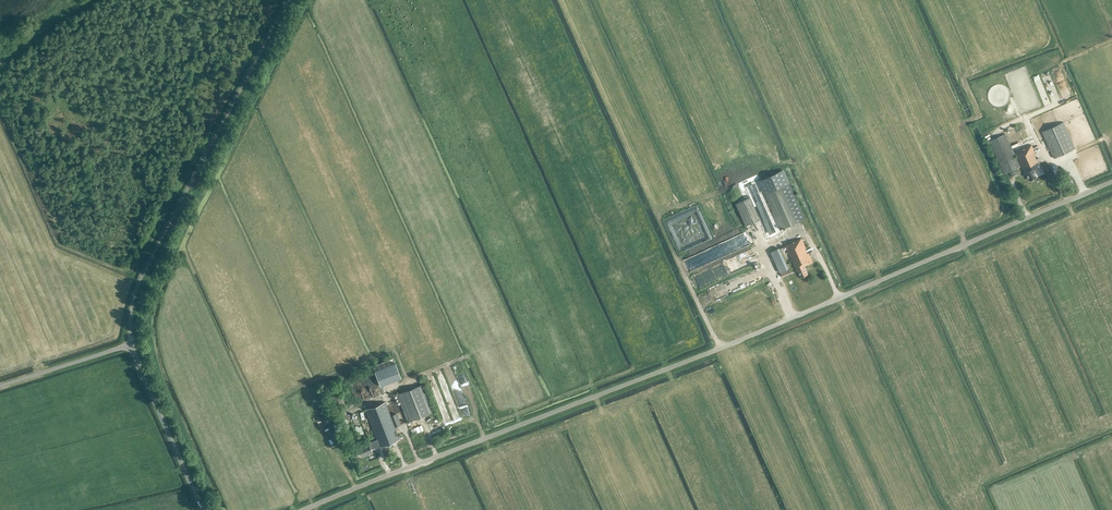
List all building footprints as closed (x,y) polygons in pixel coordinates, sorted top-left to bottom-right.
[(1051,55),(1067,99),(1071,98),(1055,53),(1051,55)] [(1045,57),(1039,59),(1051,90),(1050,90),(1054,102),(1061,99),(1045,57)] [(1041,97),(1047,95),(1035,60),(1030,62),(1041,97)] [(1042,132),(1054,158),(1075,148),(1063,122),(1042,132)] [(1017,129),(1022,140),(1028,137),(1023,126),(1017,129)] [(1089,150),(1095,147),(1093,141),(1092,141),(1089,133),(1084,135),(1089,150)] [(1010,171),(1012,176),(1017,174),(1015,169),(1020,166),(1005,134),(990,141),(1005,173),(1010,171)] [(1027,174),(1029,181),(1037,177),(1034,171),(1042,168),(1038,158),(1036,159),(1034,154),(1036,154),(1031,145),(1015,152),(1026,175),(1027,174)] [(765,195),(765,194),(782,187),(789,184),(783,170),(759,181),(765,195)] [(798,222),(782,187),(765,194),(781,229),(798,222)] [(760,220),(750,198),(735,205),(745,227),(760,220)] [(778,237),(779,234),(778,231),(777,229),(775,227),(773,226),(770,225),(767,226),(765,227),(763,229),(762,231),(761,234),(762,237),(763,239),(765,241),(767,242),(770,243),(773,242),(775,241),(777,239),(778,237)] [(788,251),(792,260),(798,272),(799,272),(801,277),(808,274),(805,266),(812,262),(808,253),(807,253),(805,249),(806,248),(801,238),(785,245),(788,251)] [(788,267),(781,246),(772,250),(779,270),(788,267)] [(758,292),(760,296),(763,295),(764,299),(772,296),(771,293),(765,295),(763,290),(758,292)] [(765,311),(776,308),(774,300),(763,303),(765,311)] [(757,301),(750,306),(754,312),(761,307),(757,301)] [(366,395),(360,383),(355,385),(361,397),(366,395)] [(363,384),(366,391),(372,389),(370,384),(367,385),(366,383),(363,384)] [(408,422),(416,419),(434,412),(423,384),(397,394),(408,422)] [(340,393),(332,397),(328,398),(332,408),(335,406),(337,409),(345,406),(340,393)] [(358,447),(361,456),(373,452),(371,449),(380,446),(380,447),(400,439),(395,427),(400,425),(396,413),(391,416),(385,402),(366,409),(377,440),(369,443),(369,442),(358,447)] [(414,428),(416,432),(416,434),(424,431),(422,425),(414,428)] [(390,460),(391,463),(394,461),(393,458),(392,459),(390,454),(386,456),(389,461),(390,460)]
